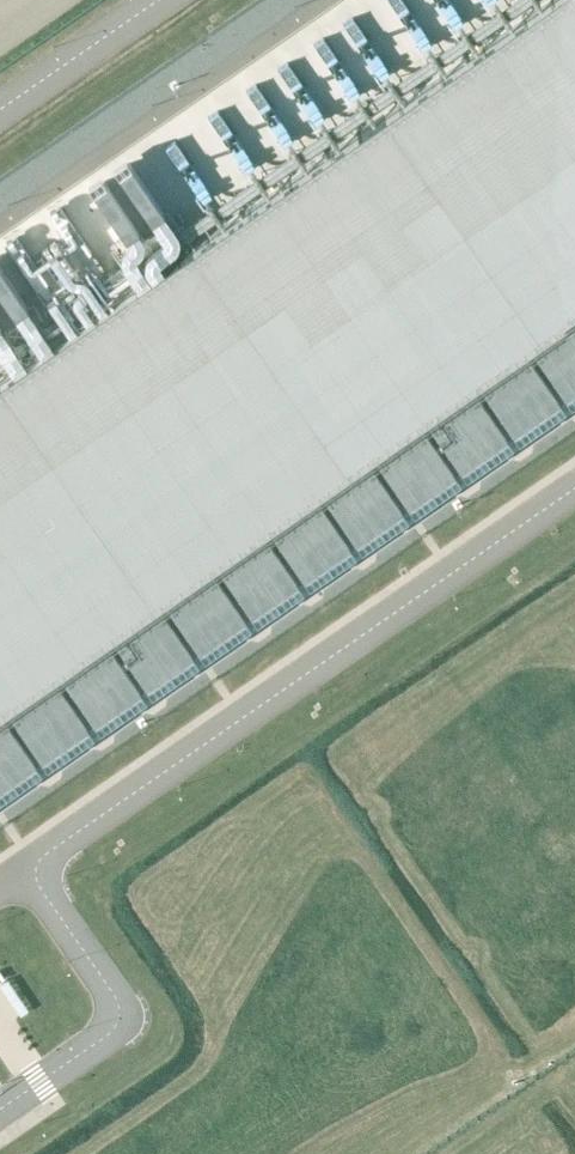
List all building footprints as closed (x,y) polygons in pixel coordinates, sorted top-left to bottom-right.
[(0,375),(0,709),(574,312),(574,0),(542,0),(0,375)]
